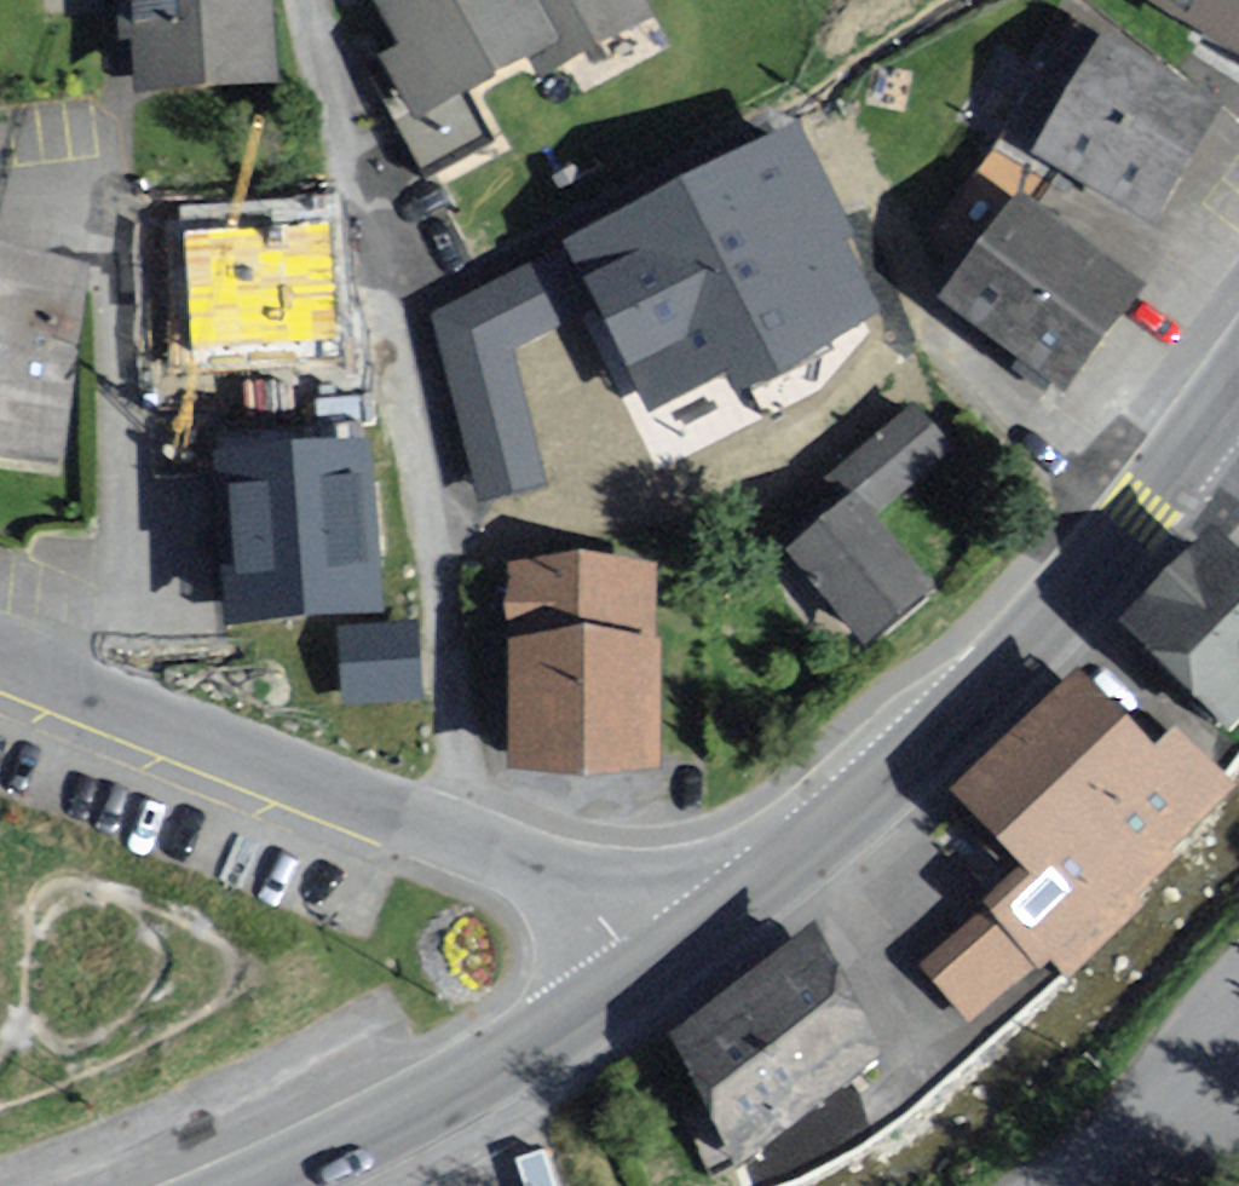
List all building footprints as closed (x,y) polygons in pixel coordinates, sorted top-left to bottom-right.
[(265,0),(133,0),(139,86),(270,78),(265,0)] [(387,15),(411,60),(392,70),(398,80),(379,90),(426,179),(493,144),(467,93),(523,63),(536,88),(644,31),(628,0),(416,0),(387,15)] [(1238,64),(1238,62),(1238,0),(1131,0),(1238,64)] [(1104,65),(1046,167),(1153,228),(1211,126),(1104,65)] [(797,131),(564,243),(647,414),(880,302),(797,131)] [(333,222),(180,230),(187,360),(341,351),(333,222)] [(1019,224),(952,316),(1066,399),(1133,307),(1019,224)] [(0,292),(0,460),(59,467),(79,301),(0,292)] [(939,462),(911,426),(840,481),(868,517),(939,462)] [(363,438),(219,450),(233,611),(376,599),(363,438)] [(798,563),(870,648),(923,604),(852,519),(798,563)] [(1117,618),(1226,727),(1238,715),(1238,549),(1213,523),(1117,618)] [(526,585),(523,772),(649,774),(652,587),(526,585)] [(420,615),(341,617),(344,695),(423,692),(420,615)] [(1170,854),(1235,791),(1176,732),(1156,753),(1078,674),(953,798),(1022,868),(919,970),(975,1026),(1047,955),(1069,978),(1144,904),(1138,898),(1176,860),(1170,854)] [(805,945),(678,1031),(749,1135),(876,1049),(805,945)]
